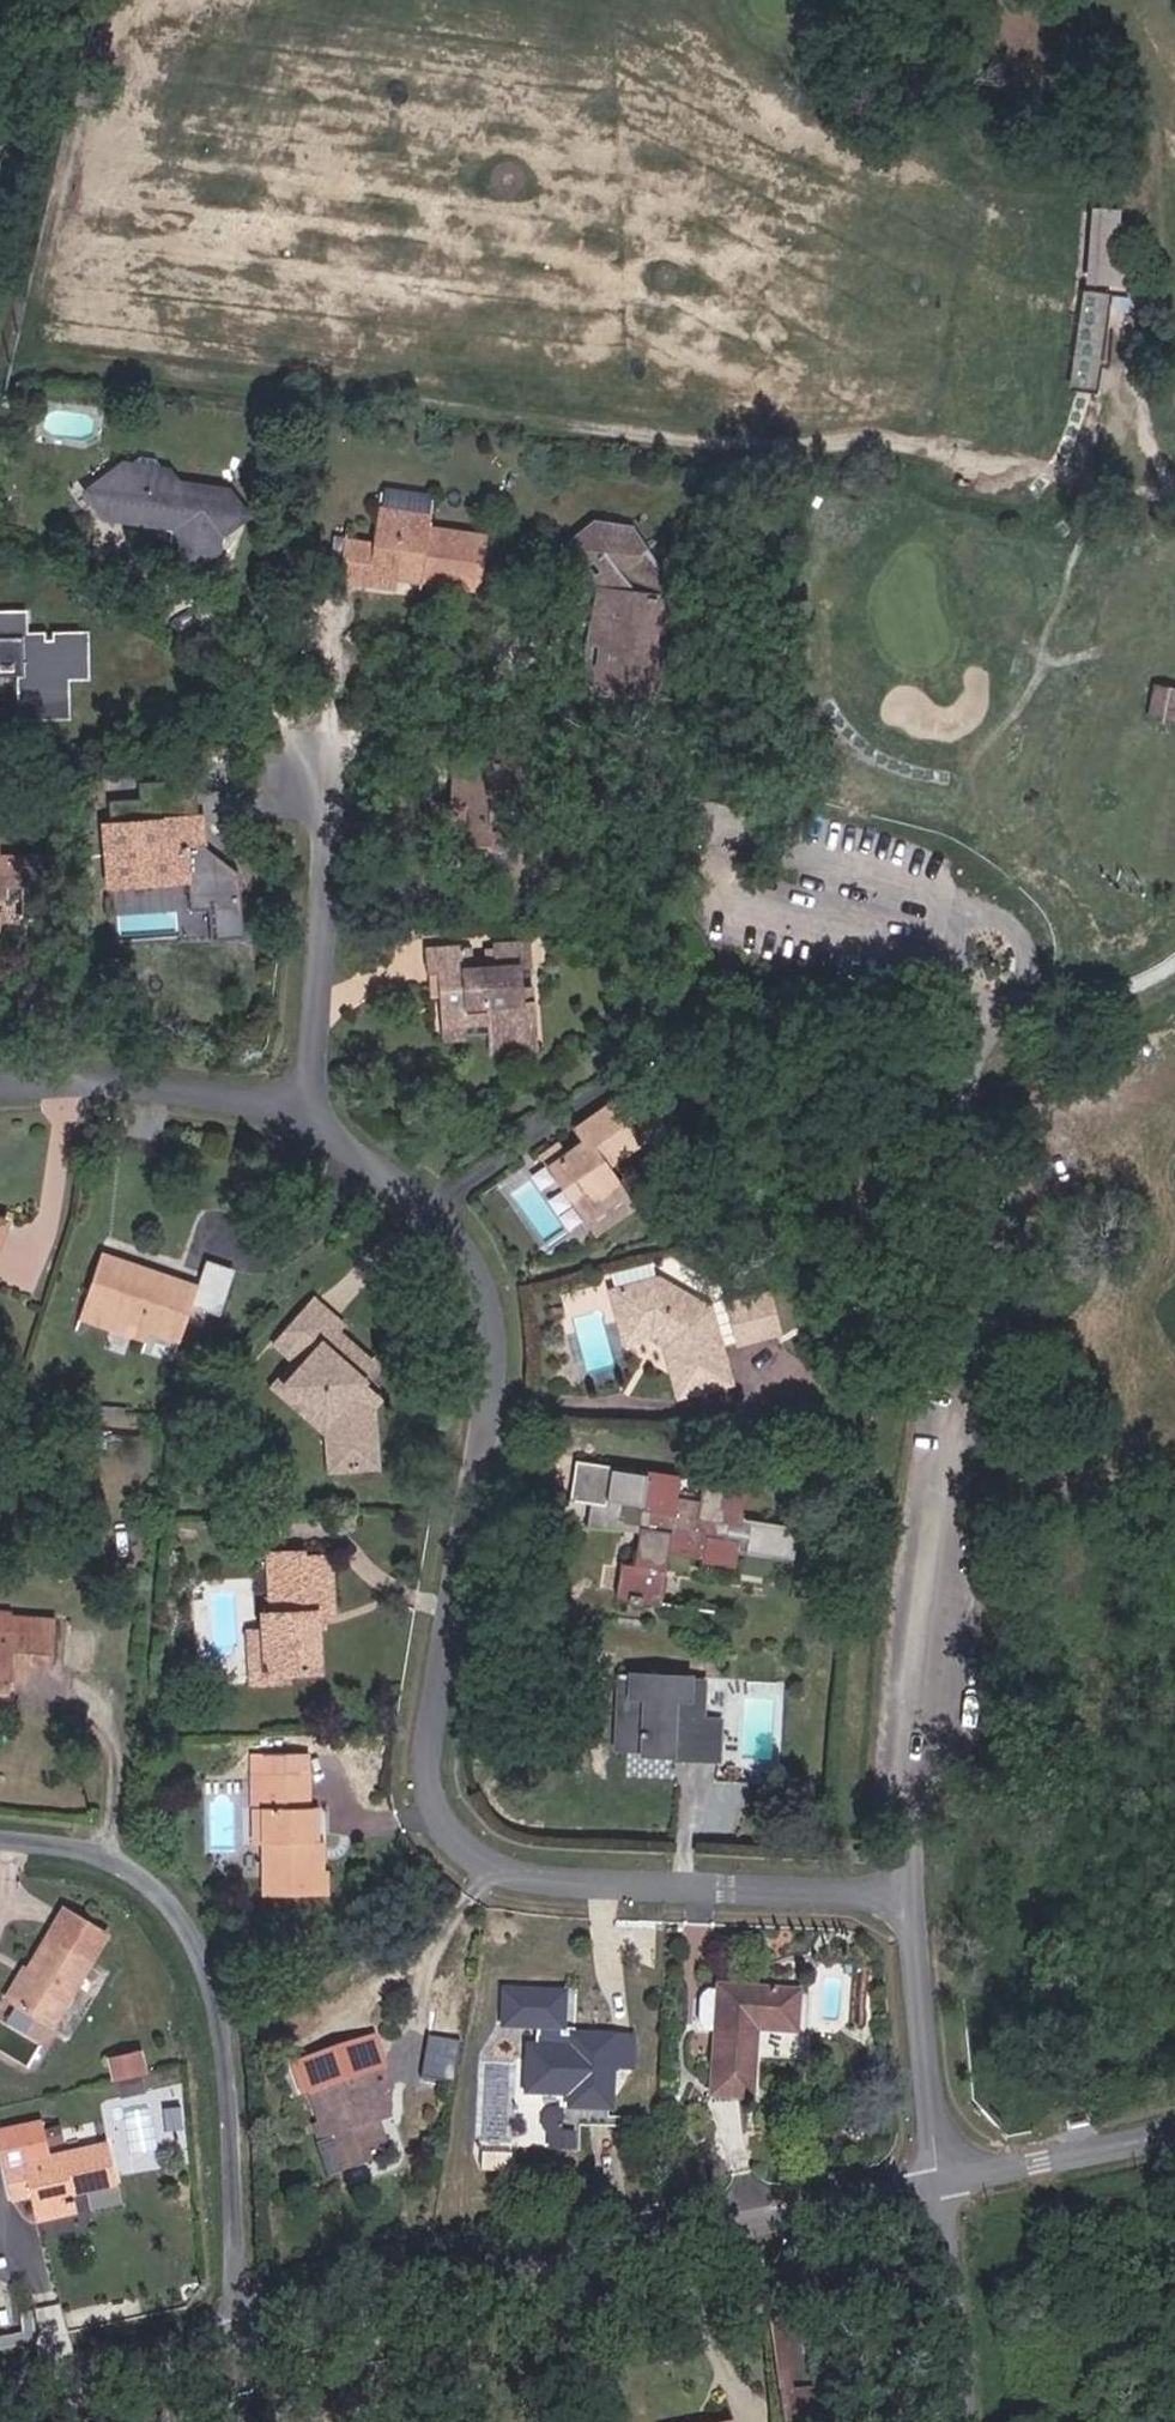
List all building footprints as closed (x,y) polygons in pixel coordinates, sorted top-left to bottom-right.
[(1116,209),(1100,209),(1099,284),(1116,284),(1116,261),(1116,209)] [(1130,284),(1130,261),(1116,261),(1116,284),(1130,284)] [(1123,293),(1099,291),(1091,390),(1116,391),(1122,303),(1123,293)] [(1123,293),(1122,303),(1142,305),(1142,294),(1123,293)] [(152,450),(179,453),(172,444),(161,443),(152,450)] [(238,523),(266,502),(247,480),(196,474),(179,453),(152,450),(106,486),(123,507),(132,508),(141,502),(150,511),(202,518),(235,522),(238,523)] [(470,573),(489,575),(496,519),(438,512),(440,495),(389,490),(384,527),(356,525),(351,563),(407,570),(410,548),(434,551),(432,568),(458,571),(460,562),(471,563),(470,573)] [(679,633),(673,633),(679,564),(652,532),(643,538),(624,513),(598,510),(570,531),(588,554),(601,544),(615,563),(602,573),(604,575),(600,608),(605,609),(604,631),(607,631),(606,653),(601,653),(599,664),(614,678),(658,682),(675,671),(679,633)] [(233,546),(235,522),(202,518),(199,543),(214,561),(233,546)] [(602,573),(615,563),(601,544),(588,554),(602,573)] [(98,669),(100,631),(73,629),(73,638),(57,636),(57,629),(39,627),(39,605),(11,603),(9,625),(0,624),(0,687),(4,688),(6,662),(36,665),(34,705),(55,707),(56,686),(78,687),(80,668),(98,669)] [(1150,711),(1174,718),(1174,686),(1159,682),(1150,711)] [(471,762),(531,766),(532,747),(473,744),(471,762)] [(489,823),(528,824),(531,766),(471,762),(470,782),(468,826),(489,827),(489,823)] [(256,864),(220,836),(219,805),(213,805),(212,772),(158,775),(159,791),(128,793),(129,800),(130,818),(124,819),(128,874),(205,869),(207,900),(195,901),(197,931),(260,927),(256,864)] [(453,825),(468,826),(470,782),(456,781),(453,825)] [(11,847),(8,786),(0,786),(0,894),(24,892),(24,881),(39,881),(39,888),(61,887),(60,845),(11,847)] [(163,929),(164,889),(116,887),(115,927),(163,929)] [(556,978),(545,978),(545,966),(544,944),(553,944),(551,919),(514,922),(515,943),(481,945),(480,925),(445,927),(447,951),(458,950),(463,1004),(489,1002),(507,1001),(508,1015),(558,1012),(556,978)] [(545,978),(556,978),(555,965),(545,966),(545,978)] [(463,1016),(490,1014),(489,1002),(463,1004),(463,1016)] [(509,1030),(559,1026),(558,1012),(508,1015),(509,1030)] [(637,1174),(621,1147),(658,1124),(631,1084),(652,1070),(596,1106),(605,1121),(584,1134),(573,1141),(569,1144),(566,1145),(598,1198),(637,1174)] [(584,1134),(577,1124),(567,1130),(573,1141),(584,1134)] [(573,1141),(567,1130),(562,1133),(569,1144),(573,1141)] [(637,1174),(598,1198),(611,1218),(650,1194),(637,1174)] [(11,1270),(30,1223),(0,1211),(0,1266),(11,1270)] [(179,1326),(209,1335),(224,1281),(126,1253),(110,1305),(179,1326)] [(625,1273),(637,1319),(652,1316),(662,1323),(669,1321),(682,1331),(679,1337),(688,1343),(699,1398),(744,1388),(725,1302),(670,1262),(625,1273)] [(785,1287),(743,1298),(752,1336),(795,1326),(785,1287)] [(357,1320),(363,1313),(338,1292),(331,1301),(355,1322),(357,1320)] [(387,1369),(381,1365),(394,1350),(357,1320),(355,1322),(331,1301),(298,1342),(321,1361),(302,1383),(346,1418),(349,1415),(355,1420),(356,1440),(367,1441),(368,1462),(396,1462),(395,1395),(398,1390),(381,1376),(387,1369)] [(176,1338),(179,1326),(110,1305),(106,1317),(176,1338)] [(662,1323),(652,1316),(637,1319),(639,1328),(662,1323)] [(699,1398),(688,1343),(679,1337),(692,1400),(699,1398)] [(346,1462),(368,1462),(367,1441),(356,1440),(355,1420),(349,1415),(346,1418),(302,1383),(298,1388),(345,1426),(346,1462)] [(766,1506),(770,1474),(727,1470),(724,1490),(701,1488),(704,1467),(671,1463),(671,1467),(634,1463),(635,1459),(599,1456),(595,1494),(615,1496),(615,1498),(621,1499),(620,1514),(663,1519),(663,1524),(664,1524),(661,1558),(647,1556),(644,1590),(689,1595),(696,1537),(730,1540),(729,1552),(762,1555),(763,1539),(765,1539),(765,1534),(820,1540),(823,1513),(766,1506)] [(303,1650),(335,1650),(335,1589),(350,1588),(349,1538),(321,1538),(321,1532),(285,1532),(286,1589),(280,1589),(281,1609),(282,1650),(303,1650)] [(303,1650),(282,1650),(281,1609),(263,1609),(265,1661),(304,1661),(303,1650)] [(71,1631),(71,1619),(46,1618),(46,1615),(0,1613),(0,1629),(71,1631)] [(25,1679),(27,1647),(46,1648),(45,1663),(69,1665),(71,1631),(0,1629),(0,1690),(24,1692),(25,1679)] [(44,1680),(45,1663),(46,1648),(27,1647),(25,1679),(44,1680)] [(702,1756),(724,1757),(727,1707),(730,1673),(643,1667),(640,1708),(666,1710),(663,1747),(703,1749),(702,1756)] [(724,1757),(741,1759),(744,1709),(727,1707),(724,1757)] [(638,1745),(663,1747),(666,1710),(640,1708),(638,1745)] [(328,1826),(320,1826),(321,1790),(318,1790),(310,1790),(310,1758),(277,1759),(278,1791),(278,1827),(278,1878),(328,1878),(328,1854),(328,1826)] [(320,1826),(328,1826),(329,1790),(321,1790),(320,1826)] [(265,1826),(278,1827),(278,1791),(265,1791),(265,1826)] [(328,1878),(338,1878),(339,1854),(328,1854),(328,1878)] [(106,1943),(68,1921),(30,1983),(35,1986),(14,2020),(51,2042),(93,1975),(88,1972),(106,1943)] [(14,2020),(35,1986),(30,1983),(24,1979),(3,2013),(14,2020)] [(781,2026),(820,2030),(824,1991),(746,1984),(735,2091),(774,2094),(781,2026)] [(623,2105),(626,2062),(628,2031),(591,2028),(590,2033),(590,2043),(577,2042),(543,2039),(542,2047),(551,2053),(542,2062),(540,2084),(586,2088),(585,2101),(623,2105)] [(626,2062),(646,2064),(648,2033),(628,2031),(626,2062)] [(577,2042),(590,2043),(590,2033),(578,2033),(577,2042)] [(542,2047),(542,2062),(551,2053),(542,2047)] [(134,2080),(129,2056),(100,2062),(105,2086),(106,2085),(130,2080),(134,2080)] [(412,2138),(405,2119),(417,2114),(398,2062),(354,2079),(348,2062),(328,2070),(334,2086),(326,2089),(346,2140),(340,2142),(351,2173),(361,2170),(372,2200),(415,2185),(403,2152),(400,2143),(412,2138)] [(134,2097),(130,2080),(106,2085),(109,2103),(134,2097)] [(0,2136),(0,2159),(8,2204),(30,2200),(34,2219),(72,2211),(69,2197),(83,2194),(85,2202),(117,2195),(109,2152),(49,2164),(42,2128),(0,2136)] [(403,2152),(415,2148),(412,2138),(400,2143),(403,2152)] [(34,2219),(35,2227),(74,2219),(72,2211),(34,2219)] [(779,2345),(791,2421),(828,2421),(824,2388),(799,2388),(796,2343),(779,2345)]
